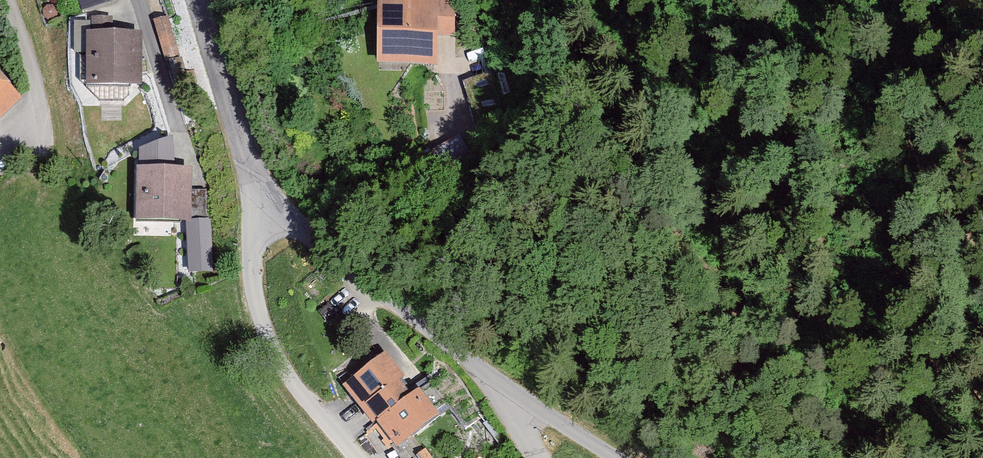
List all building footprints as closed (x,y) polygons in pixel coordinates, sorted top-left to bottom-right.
[(378,64),(459,61),(457,0),(375,0),(378,64)] [(168,13),(149,17),(158,55),(177,51),(168,13)] [(142,33),(89,33),(89,84),(142,84),(142,33)] [(0,74),(0,118),(22,96),(0,74)] [(139,161),(176,162),(177,142),(139,141),(139,161)] [(191,169),(136,171),(138,222),(202,219),(201,187),(192,187),(191,169)] [(415,392),(386,351),(341,383),(390,451),(447,410),(428,382),(415,392)]
